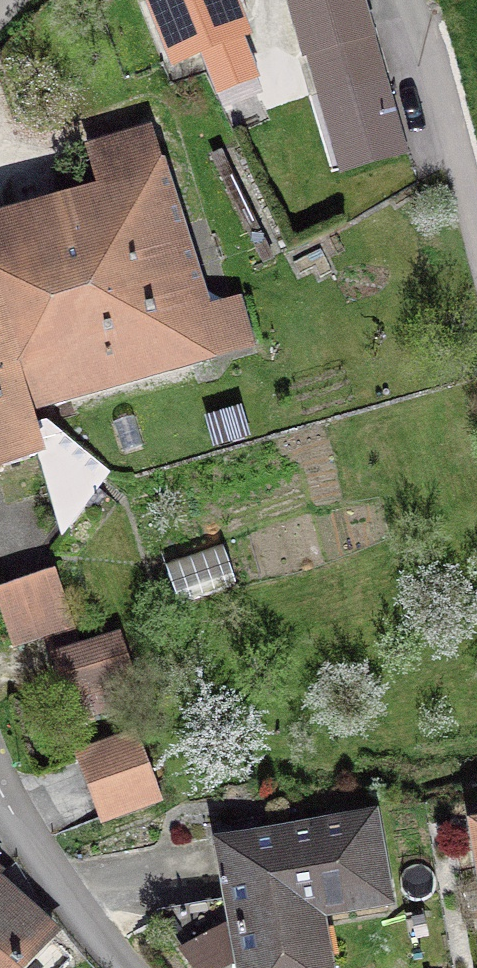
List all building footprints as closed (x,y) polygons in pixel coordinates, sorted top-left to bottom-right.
[(175,60),(240,34),(226,0),(151,0),(175,60)] [(320,92),(377,75),(356,0),(294,0),(320,92)] [(27,409),(212,356),(147,131),(90,150),(105,189),(0,222),(0,318),(27,409)] [(38,453),(40,453),(32,426),(27,409),(0,318),(0,465),(38,453)] [(259,409),(212,422),(221,453),(268,440),(259,409)] [(46,421),(32,426),(40,453),(38,453),(59,522),(69,527),(85,505),(89,508),(93,503),(98,506),(106,494),(98,488),(110,473),(46,421)] [(222,545),(165,565),(179,603),(235,584),(222,545)] [(0,594),(0,597),(15,642),(47,632),(69,698),(108,685),(95,646),(80,651),(55,576),(0,594)] [(132,738),(81,757),(104,817),(155,798),(132,738)] [(199,967),(327,967),(329,967),(320,913),(387,901),(372,818),(220,845),(231,908),(164,919),(199,967)] [(0,888),(0,967),(23,967),(54,934),(0,888)]
